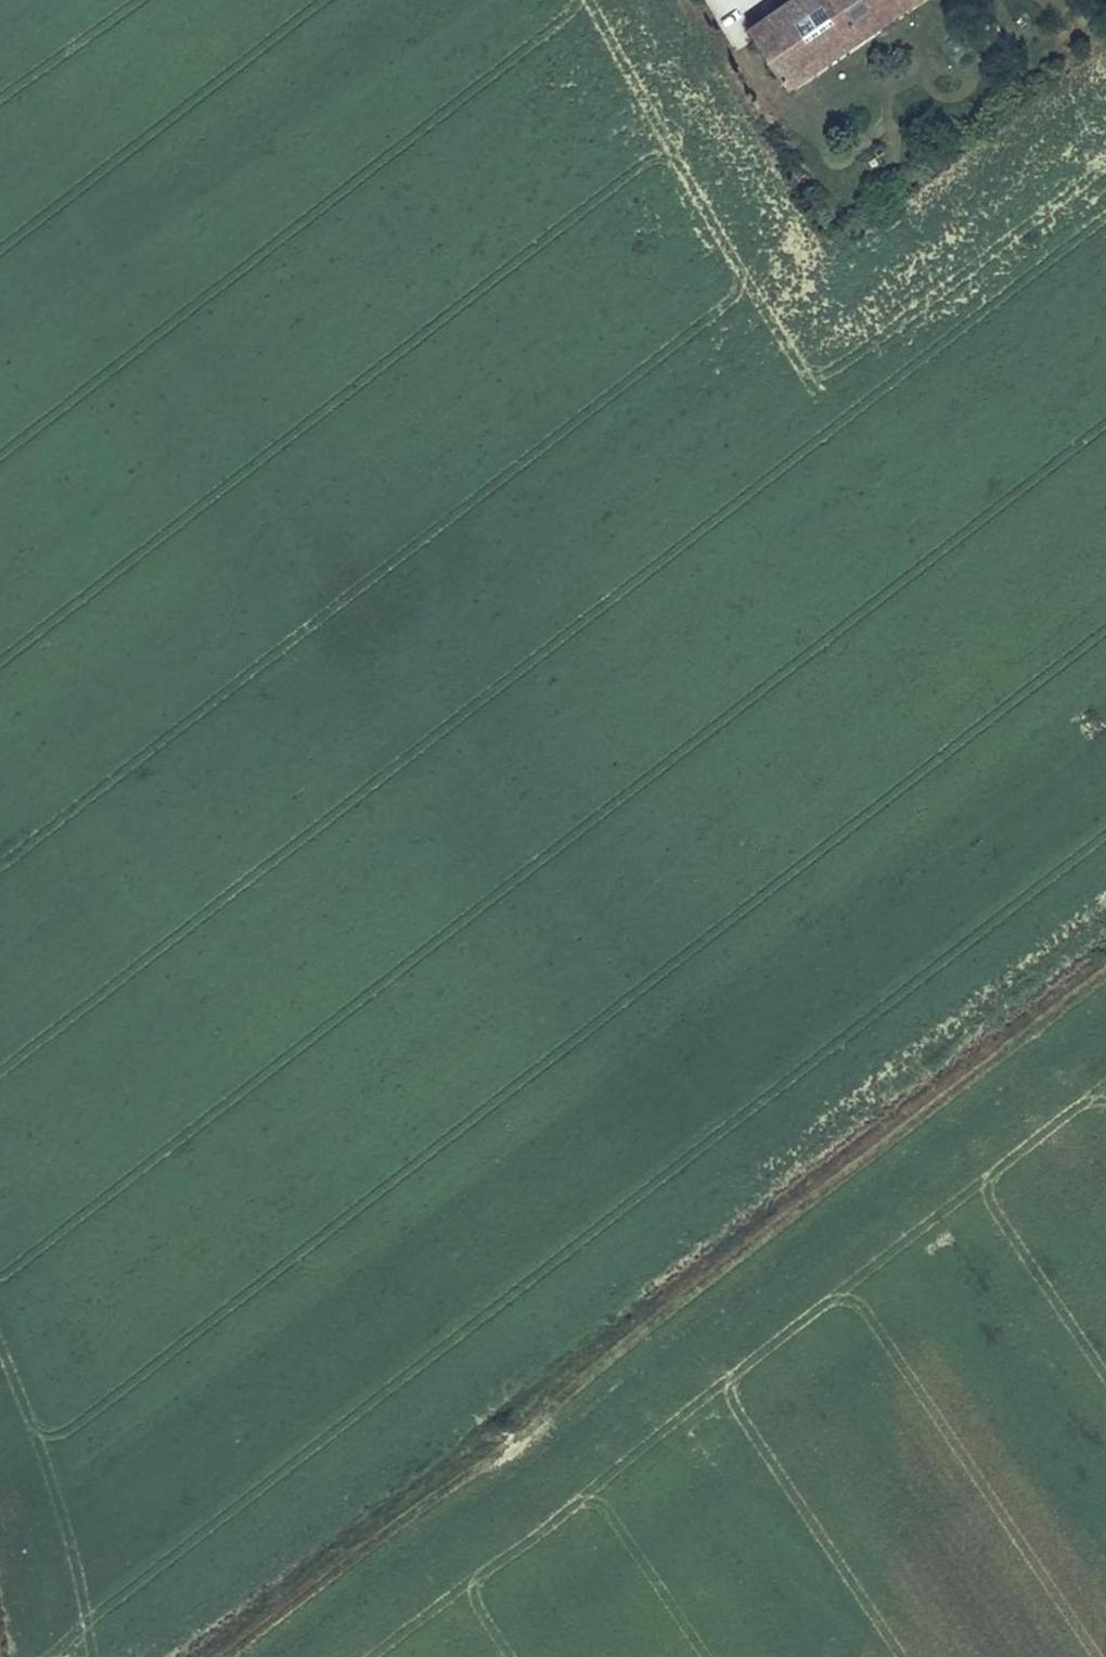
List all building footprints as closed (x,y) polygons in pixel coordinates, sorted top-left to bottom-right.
[(753,24),(793,81),(908,0),(788,0),(753,24)]
